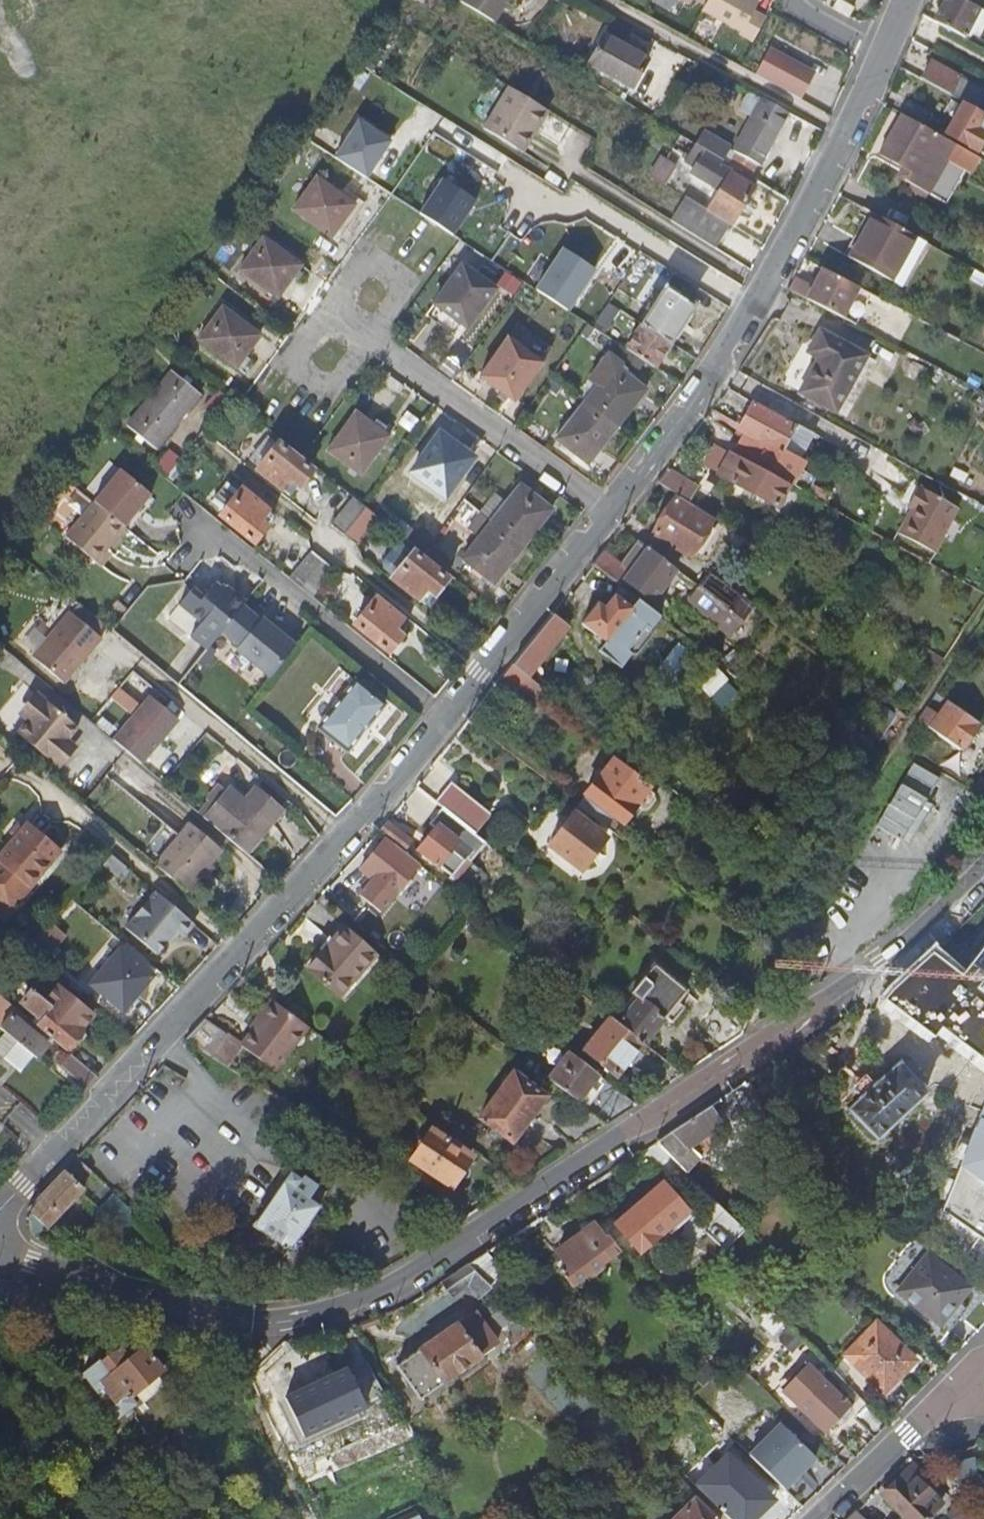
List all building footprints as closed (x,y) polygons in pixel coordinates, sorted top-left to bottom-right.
[(495,21),(508,0),(461,0),(495,21)] [(754,34),(767,11),(754,5),(757,0),(705,0),(703,4),(742,25),(741,27),(754,34)] [(967,0),(942,0),(938,7),(941,9),(934,22),(962,37),(979,6),(967,0)] [(635,87),(649,59),(606,35),(591,63),(635,87)] [(756,69),(802,94),(816,67),(770,43),(756,69)] [(917,78),(949,96),(954,87),(960,77),(961,76),(929,58),(917,78)] [(960,77),(954,87),(956,88),(952,96),(976,109),(983,94),(983,91),(960,77)] [(550,112),(509,87),(485,128),(520,150),(537,124),(541,126),(550,112)] [(976,109),(983,114),(983,94),(976,109)] [(727,163),(752,179),(760,166),(762,167),(792,115),(764,100),(727,163)] [(983,133),(983,131),(983,118),(960,105),(944,134),(973,150),(983,133)] [(333,156),(370,177),(396,133),(359,112),(333,156)] [(955,146),(897,114),(876,152),(908,169),(902,180),(928,195),(955,146)] [(438,129),(491,168),(501,154),(448,115),(438,129)] [(704,150),(709,152),(722,160),(723,161),(731,147),(712,137),(704,150)] [(696,145),(686,162),(698,169),(709,152),(704,150),(696,145)] [(731,224),(733,225),(755,189),(718,166),(722,160),(709,152),(698,169),(712,177),(709,183),(720,189),(708,209),(731,224)] [(649,175),(666,185),(677,166),(661,155),(649,175)] [(758,183),(752,179),(727,163),(723,161),(722,160),(718,166),(755,189),(758,183)] [(455,234),(479,199),(444,176),(420,212),(455,234)] [(317,177),(293,209),(330,236),(353,204),(340,194),(317,177)] [(365,204),(344,189),(340,194),(353,204),(330,236),(338,241),(365,204)] [(731,224),(708,209),(697,203),(686,196),(671,221),(715,248),(731,224)] [(924,242),(870,213),(849,255),(902,284),(924,242)] [(276,299),(301,264),(263,238),(239,271),(276,299)] [(713,268),(670,240),(660,254),(704,283),(706,281),(713,268)] [(570,310),(599,268),(564,245),(536,287),(570,310)] [(467,327),(495,289),(462,266),(434,303),(467,327)] [(735,299),(742,286),(713,268),(706,281),(719,289),(735,299)] [(796,278),(789,291),(842,319),(858,289),(824,271),(814,291),(810,289),(809,285),(796,278)] [(628,351),(630,352),(644,362),(656,369),(694,308),(666,290),(628,351)] [(220,308),(196,340),(233,367),(256,335),(220,308)] [(817,358),(799,391),(835,410),(865,355),(820,331),(808,354),(817,358)] [(482,377),(515,401),(543,363),(510,338),(482,377)] [(615,365),(621,370),(625,364),(610,352),(590,378),(598,385),(615,365)] [(644,362),(630,352),(626,359),(640,368),(644,362)] [(645,389),(621,370),(615,365),(598,385),(586,401),(617,425),(645,389)] [(148,400),(177,423),(201,395),(171,371),(148,400)] [(215,417),(229,400),(219,392),(206,409),(215,417)] [(177,423),(148,400),(126,427),(156,450),(177,423)] [(617,425),(586,401),(555,439),(587,464),(617,425)] [(797,427),(756,403),(740,430),(751,437),(740,456),(773,475),(790,485),(825,504),(830,495),(812,485),(816,478),(780,458),(797,427)] [(329,451),(361,475),(389,438),(356,414),(329,451)] [(412,473),(445,497),(473,458),(440,434),(412,473)] [(258,469),(290,495),(298,485),(301,488),(314,471),(279,443),(276,446),(266,438),(253,454),(254,462),(260,466),(258,469)] [(740,456),(712,440),(705,453),(725,465),(721,474),(778,506),(790,485),(773,475),(740,456)] [(166,477),(181,459),(172,451),(157,469),(166,477)] [(93,502),(125,528),(150,495),(119,469),(93,502)] [(671,470),(660,483),(689,501),(697,486),(671,470)] [(913,503),(899,527),(935,547),(960,501),(919,478),(908,500),(913,503)] [(221,515),(257,543),(270,528),(267,525),(275,516),(242,490),(239,493),(226,483),(211,502),(224,512),(221,515)] [(494,523),(525,548),(554,511),(523,487),(494,523)] [(344,535),(365,508),(353,498),(331,525),(344,535)] [(688,553),(707,523),(710,518),(676,498),(655,531),(688,553)] [(96,562),(125,528),(93,502),(65,536),(96,562)] [(377,517),(365,508),(344,535),(356,544),(377,517)] [(496,584),(525,548),(494,523),(465,559),(496,584)] [(649,550),(639,543),(623,565),(629,570),(632,573),(649,550)] [(434,597),(447,581),(413,552),(412,554),(401,545),(396,546),(382,564),(383,569),(393,577),(392,579),(423,604),(431,594),(434,597)] [(649,550),(632,573),(626,581),(655,603),(678,570),(649,550)] [(605,551),(594,565),(619,584),(629,570),(623,565),(605,551)] [(290,580),(301,589),(323,561),(313,552),(290,580)] [(301,589),(313,599),(336,571),(323,561),(301,589)] [(732,609),(742,596),(712,575),(703,588),(704,589),(732,609)] [(220,588),(215,583),(203,598),(193,589),(168,619),(206,650),(221,632),(243,604),(222,586),(220,588)] [(732,609),(704,589),(695,601),(709,611),(711,609),(725,619),(732,609)] [(632,609),(615,596),(605,609),(597,604),(581,624),(606,644),(598,654),(620,671),(628,660),(638,658),(652,640),(649,632),(660,617),(638,601),(632,609)] [(402,635),(408,626),(377,601),(356,627),(391,655),(405,638),(402,635)] [(260,615),(259,617),(243,604),(221,632),(237,645),(234,648),(269,675),(298,639),(283,628),(280,631),(260,615)] [(62,619),(95,647),(101,639),(68,612),(62,619)] [(554,616),(514,667),(530,680),(569,628),(554,616)] [(95,647),(62,619),(32,655),(64,683),(95,647)] [(514,667),(498,688),(527,710),(543,690),(530,680),(514,667)] [(703,686),(724,706),(740,689),(719,669),(703,686)] [(384,704),(356,681),(318,729),(346,751),(384,704)] [(937,688),(921,714),(962,743),(980,718),(937,688)] [(19,734),(57,766),(75,745),(68,740),(79,728),(40,696),(22,717),(28,722),(19,734)] [(115,743),(142,765),(179,720),(151,699),(115,743)] [(582,809),(613,833),(621,823),(624,825),(637,809),(645,814),(646,812),(648,813),(658,799),(650,793),(652,790),(615,761),(587,796),(590,799),(582,809)] [(491,815),(450,783),(434,804),(475,836),(491,815)] [(206,819),(246,852),(281,811),(255,789),(245,801),(229,789),(206,819)] [(584,874),(608,844),(575,819),(551,849),(584,874)] [(390,822),(379,834),(384,838),(404,854),(414,841),(390,822)] [(155,866),(187,893),(223,851),(190,823),(155,866)] [(61,852),(27,824),(0,856),(0,902),(12,912),(61,852)] [(418,853),(455,883),(469,864),(466,861),(471,855),(437,828),(418,853)] [(416,863),(404,854),(384,838),(357,872),(390,897),(410,871),(416,863)] [(112,857),(104,865),(119,877),(126,868),(112,857)] [(456,895),(416,863),(410,871),(434,891),(431,895),(447,908),(456,895)] [(196,926),(158,894),(127,931),(157,957),(177,934),(185,940),(196,926)] [(50,923),(32,944),(48,957),(65,937),(50,923)] [(376,958),(345,930),(308,971),(340,999),(376,958)] [(889,990),(914,1008),(932,1023),(960,1044),(983,1062),(983,933),(949,978),(947,976),(952,970),(947,966),(949,963),(931,950),(889,990)] [(150,964),(131,948),(127,953),(124,950),(93,986),(127,1013),(156,977),(146,969),(150,964)] [(640,1042),(640,1043),(663,1014),(668,1017),(680,1001),(676,997),(683,987),(651,962),(628,991),(634,996),(620,1013),(625,1017),(618,1025),(640,1042)] [(16,1009),(67,1051),(83,1032),(81,1030),(93,1015),(59,987),(46,1002),(13,975),(4,986),(15,995),(12,999),(19,1005),(16,1009)] [(889,990),(876,1007),(900,1025),(907,1017),(914,1008),(889,990)] [(309,1027),(278,1004),(257,1031),(254,1029),(242,1046),(276,1071),(309,1027)] [(737,1027),(739,1026),(712,1005),(696,1026),(717,1043),(737,1027)] [(932,1023),(914,1008),(907,1017),(926,1032),(932,1023)] [(39,1061),(51,1047),(33,1033),(14,1016),(6,1026),(1,1022),(0,1024),(0,1028),(20,1045),(36,1058),(39,1061)] [(640,1042),(618,1025),(608,1016),(582,1049),(615,1075),(640,1042)] [(960,1044),(932,1023),(926,1032),(923,1035),(950,1056),(960,1044)] [(198,1027),(187,1039),(214,1056),(223,1043),(198,1027)] [(31,1061),(14,1048),(3,1062),(19,1075),(31,1061)] [(546,1077),(574,1099),(596,1073),(567,1051),(546,1077)] [(92,1082),(102,1072),(84,1056),(74,1067),(92,1082)] [(924,1090),(896,1062),(846,1109),(874,1138),(924,1090)] [(513,1133),(538,1097),(506,1075),(481,1111),(513,1133)] [(605,1122),(635,1103),(602,1078),(580,1104),(605,1122)] [(673,1131),(655,1143),(684,1171),(698,1158),(709,1166),(721,1171),(724,1170),(728,1164),(749,1120),(708,1150),(698,1139),(724,1122),(712,1105),(673,1131)] [(474,1143),(439,1117),(435,1123),(471,1148),(474,1143)] [(471,1148),(435,1123),(416,1149),(453,1173),(471,1148)] [(78,1158),(28,1212),(45,1227),(48,1230),(85,1190),(80,1186),(93,1172),(78,1158)] [(290,1170),(253,1223),(290,1247),(327,1192),(290,1170)] [(651,1189),(678,1221),(686,1214),(659,1182),(651,1189)] [(678,1221),(651,1189),(636,1201),(616,1217),(641,1247),(659,1231),(658,1230),(664,1225),(668,1230),(678,1221)] [(114,1192),(98,1208),(121,1231),(137,1214),(114,1192)] [(958,1232),(973,1242),(970,1246),(983,1255),(983,1194),(958,1232)] [(36,1236),(45,1227),(28,1212),(31,1231),(36,1236)] [(566,1282),(617,1251),(606,1233),(602,1235),(595,1223),(573,1237),(553,1248),(561,1261),(556,1265),(566,1282)] [(926,1247),(899,1285),(950,1323),(966,1300),(959,1295),(970,1279),(926,1247)] [(482,1255),(465,1266),(487,1287),(488,1288),(490,1290),(504,1277),(482,1255)] [(442,1283),(438,1286),(447,1296),(463,1286),(475,1298),(487,1287),(465,1266),(442,1283)] [(498,1330),(514,1319),(494,1298),(480,1310),(498,1330)] [(477,1358),(497,1344),(474,1310),(422,1347),(394,1367),(416,1400),(477,1358)] [(882,1384),(913,1352),(875,1314),(843,1345),(882,1384)] [(127,1348),(116,1356),(122,1364),(111,1373),(112,1375),(101,1384),(118,1404),(130,1393),(133,1396),(164,1368),(144,1345),(132,1355),(127,1348)] [(122,1364),(116,1356),(114,1354),(100,1365),(97,1363),(84,1375),(113,1408),(118,1404),(101,1384),(112,1375),(111,1373),(122,1364)] [(781,1387),(805,1361),(801,1358),(778,1383),(781,1387)] [(823,1425),(847,1399),(805,1361),(781,1387),(823,1425)] [(365,1399),(347,1362),(317,1376),(286,1392),(303,1428),(365,1399)] [(139,1403),(133,1396),(130,1393),(118,1404),(113,1408),(121,1419),(139,1403)] [(874,1429),(887,1416),(867,1396),(854,1410),(874,1429)] [(798,1466),(815,1449),(779,1415),(749,1446),(784,1481),(790,1475),(798,1466)] [(698,1482),(732,1518),(754,1518),(776,1499),(732,1452),(698,1482)] [(904,1518),(926,1518),(940,1506),(926,1492),(936,1483),(916,1465),(883,1496),(904,1518)] [(802,1470),(798,1466),(790,1475),(793,1478),(802,1470)] [(693,1490),(664,1518),(722,1518),(693,1490)] [(422,1507),(393,1518),(427,1518),(422,1507)]
